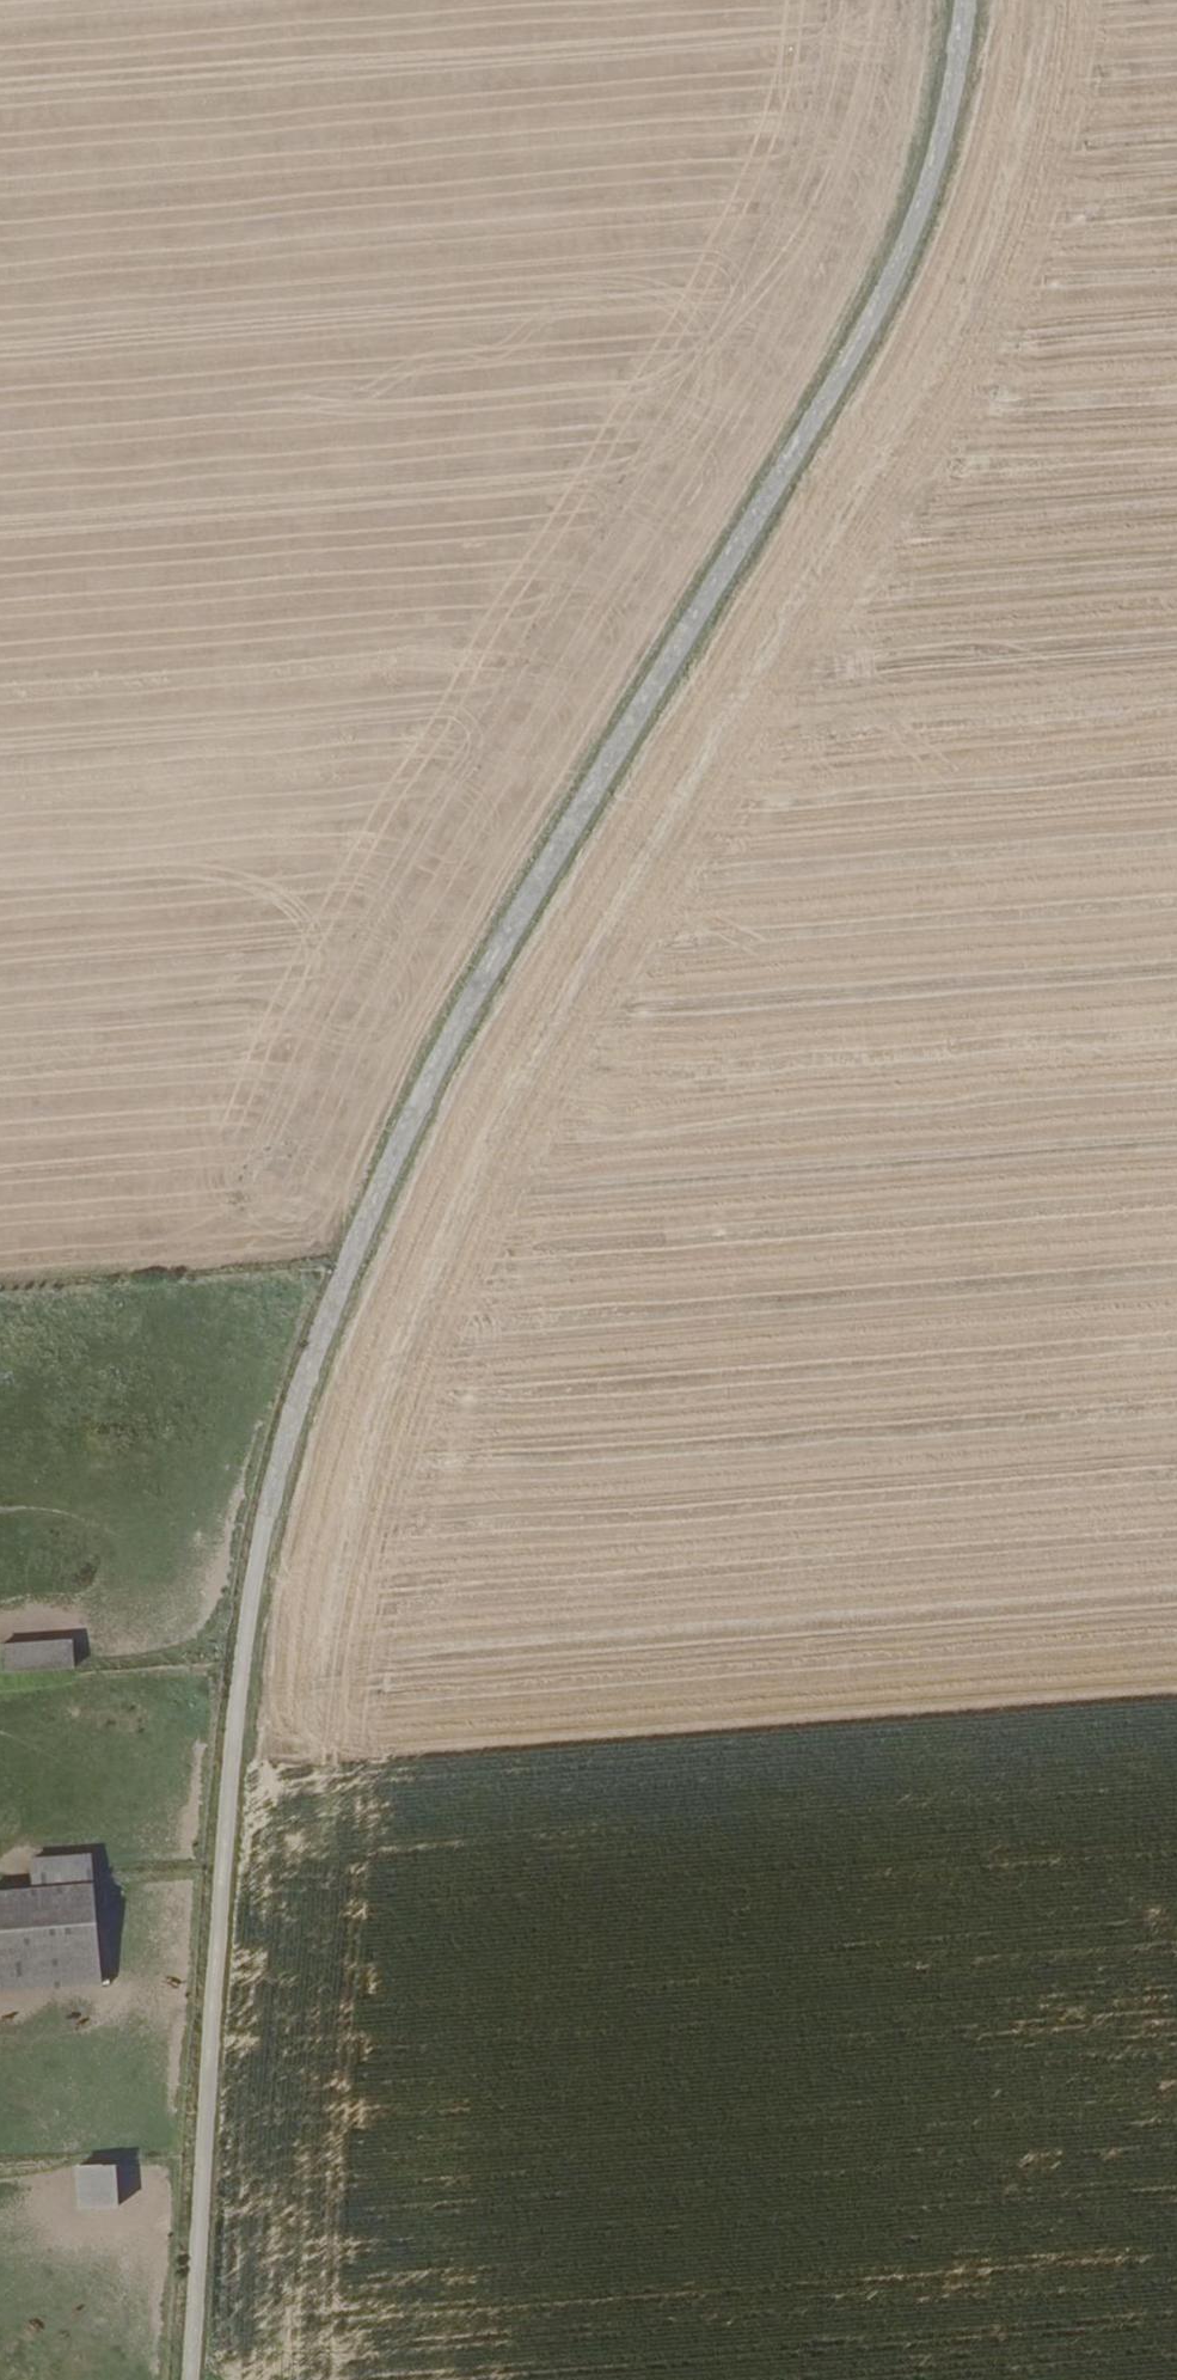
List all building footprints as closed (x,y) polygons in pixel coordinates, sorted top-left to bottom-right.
[(0,1642),(0,1659),(0,1673),(74,1671),(73,1640),(0,1642)] [(0,1897),(0,2005),(96,1999),(89,1891),(0,1897)] [(74,2165),(75,2210),(117,2208),(115,2164),(74,2165)]
